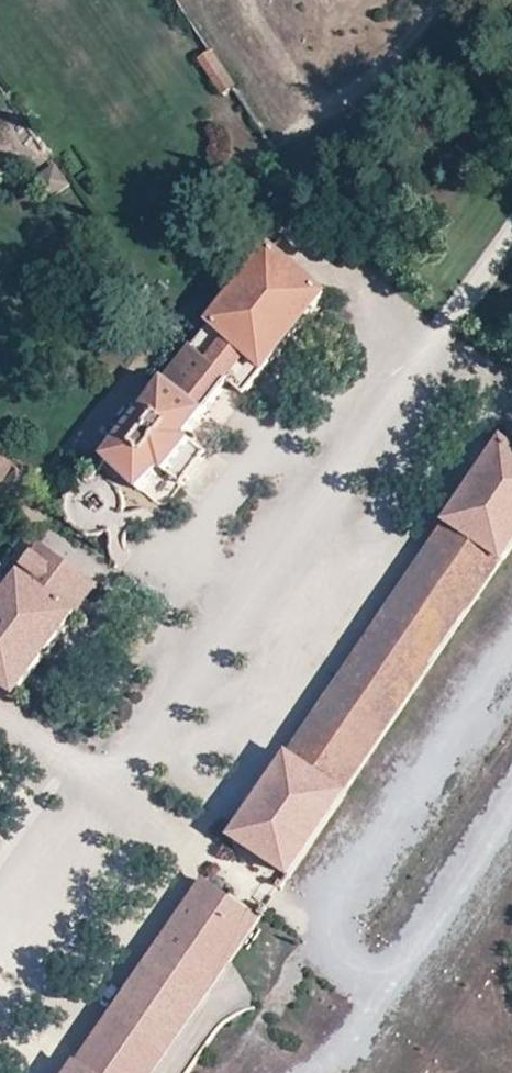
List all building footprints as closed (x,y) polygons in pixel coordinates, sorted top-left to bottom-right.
[(213,49),(197,61),(216,86),(232,74),(213,49)] [(7,114),(0,119),(0,145),(19,131),(7,114)] [(55,161),(40,172),(55,191),(69,180),(55,161)] [(105,460),(142,488),(163,469),(167,473),(193,441),(186,436),(206,410),(229,380),(248,393),(325,291),(271,248),(105,460)] [(193,441),(167,473),(181,484),(206,452),(193,441)] [(502,560),(511,546),(511,449),(503,443),(448,523),(502,560)] [(8,505),(23,488),(28,481),(0,457),(0,499),(8,505)] [(294,752),(347,789),(502,560),(448,523),(294,752)] [(13,693),(92,588),(40,550),(0,604),(0,684),(13,693)] [(234,837),(288,875),(347,789),(294,752),(234,837)] [(256,924),(202,885),(72,1072),(156,1072),(256,924)]
